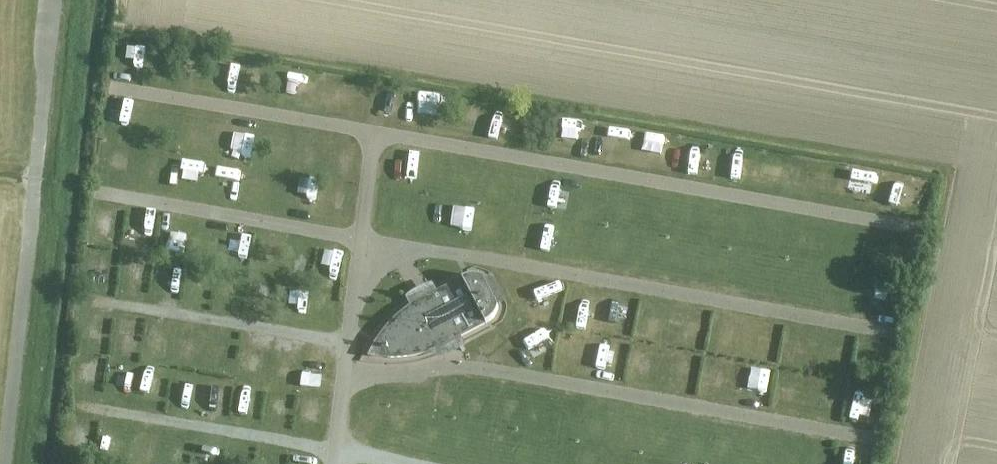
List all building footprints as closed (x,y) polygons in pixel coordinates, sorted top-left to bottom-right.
[(403,118),(407,97),(386,92),(381,113),(403,118)] [(424,95),(424,118),(447,117),(446,94),(424,95)] [(502,113),(498,141),(510,143),(514,115),(502,113)] [(576,148),(579,121),(561,119),(558,146),(576,148)] [(610,127),(609,136),(628,138),(629,129),(610,127)] [(643,136),(643,156),(666,156),(667,137),(643,136)] [(737,148),(733,167),(755,171),(758,152),(737,148)] [(857,197),(883,199),(885,176),(859,174),(857,197)] [(558,216),(562,195),(550,192),(545,213),(558,216)] [(152,244),(152,219),(127,219),(127,244),(152,244)] [(538,244),(560,247),(563,228),(540,225),(538,244)] [(227,239),(223,258),(245,263),(249,243),(227,239)] [(341,279),(343,258),(324,257),(323,277),(341,279)] [(500,309),(485,281),(475,279),(461,280),(409,308),(395,319),(384,332),(377,343),(373,349),(369,360),(377,362),(390,363),(405,362),(418,361),(433,354),(488,327),(496,319),(500,309)] [(618,368),(620,347),(598,344),(596,365),(618,368)] [(79,356),(77,388),(104,389),(106,358),(79,356)] [(161,401),(166,377),(143,372),(138,396),(161,401)] [(221,406),(227,383),(207,377),(200,400),(221,406)] [(858,386),(858,406),(884,406),(884,386),(858,386)] [(255,415),(259,394),(251,392),(246,413),(255,415)]
